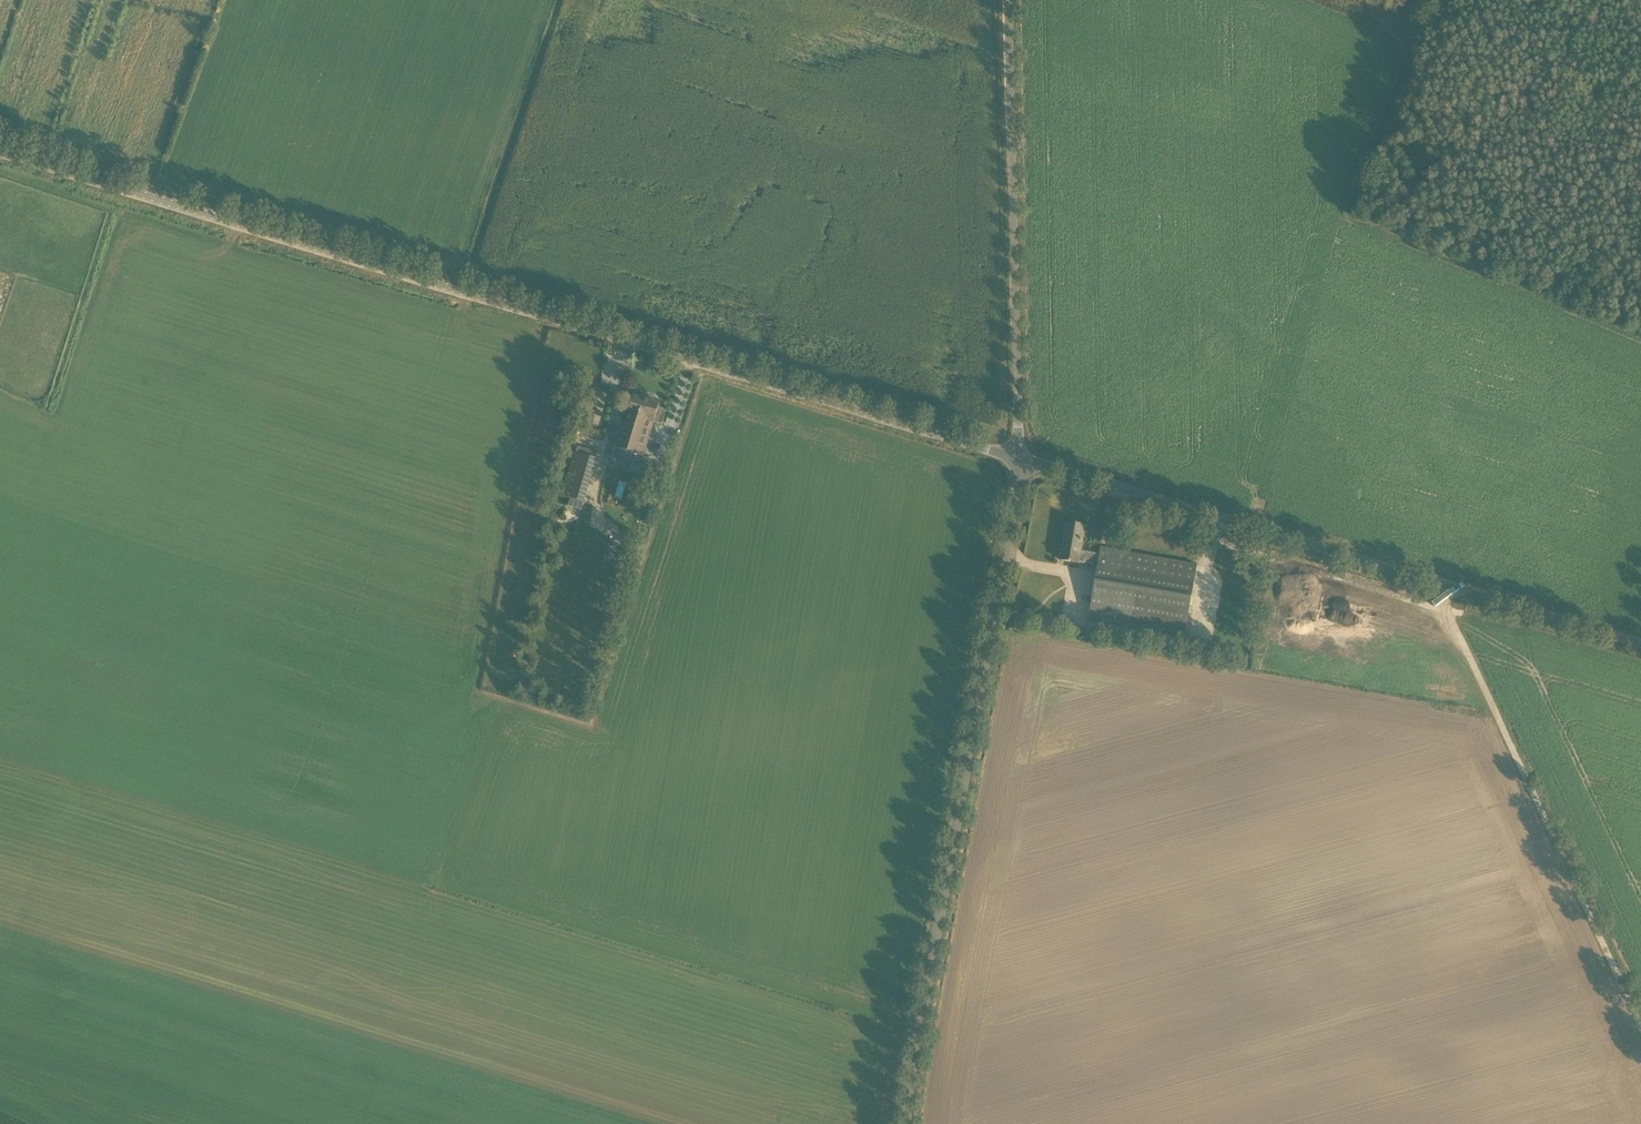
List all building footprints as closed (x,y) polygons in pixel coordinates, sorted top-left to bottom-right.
[(644,456),(660,404),(634,396),(618,448),(644,456)] [(563,497),(584,503),(597,459),(575,453),(563,497)] [(1098,565),(1099,554),(1081,551),(1085,527),(1067,524),(1060,560),(1079,563),(1079,562),(1098,565)] [(1184,634),(1190,603),(1196,564),(1100,548),(1099,554),(1098,565),(1089,617),(1184,634)] [(1025,625),(1030,621),(1024,611),(1018,614),(1025,625)] [(559,689),(559,704),(572,704),(573,689),(559,689)]
